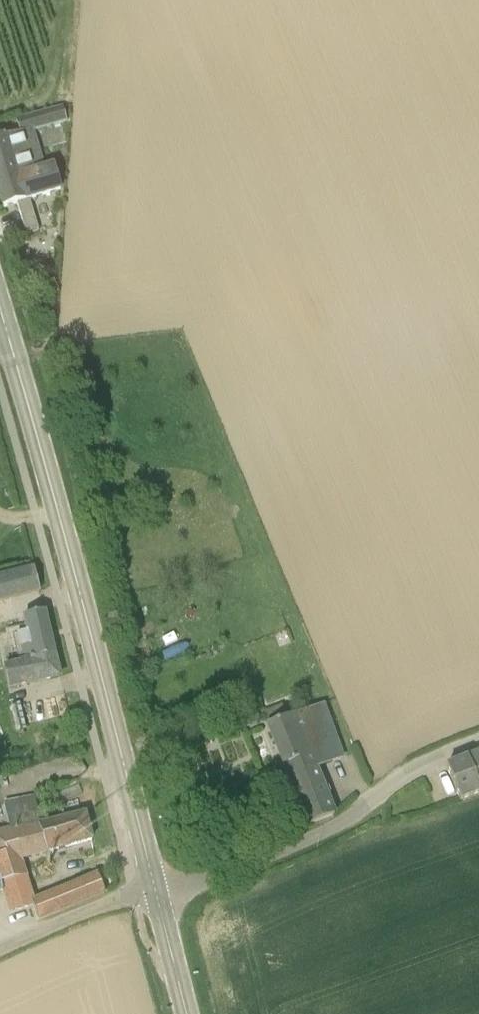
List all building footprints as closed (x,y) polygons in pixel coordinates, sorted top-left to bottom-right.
[(53,166),(46,169),(34,129),(67,120),(63,107),(17,119),(21,132),(5,137),(5,135),(3,136),(3,138),(0,139),(0,194),(4,206),(60,190),(53,166)] [(40,591),(34,568),(0,577),(0,601),(40,591)] [(8,688),(59,676),(45,611),(24,616),(27,631),(15,634),(21,665),(4,669),(8,688)] [(316,768),(343,757),(324,704),(301,713),(300,713),(268,726),(308,825),(335,814),(316,768)] [(244,715),(238,718),(242,729),(259,723),(257,718),(259,717),(258,713),(257,710),(244,715)] [(460,800),(478,792),(478,754),(446,767),(460,800)] [(41,823),(10,828),(0,830),(0,871),(3,883),(24,876),(20,860),(92,840),(86,814),(41,823)] [(33,907),(38,919),(38,920),(105,892),(98,874),(32,901),(34,907),(33,907)] [(32,901),(24,876),(3,883),(4,890),(11,914),(33,907),(34,907),(32,901)]
